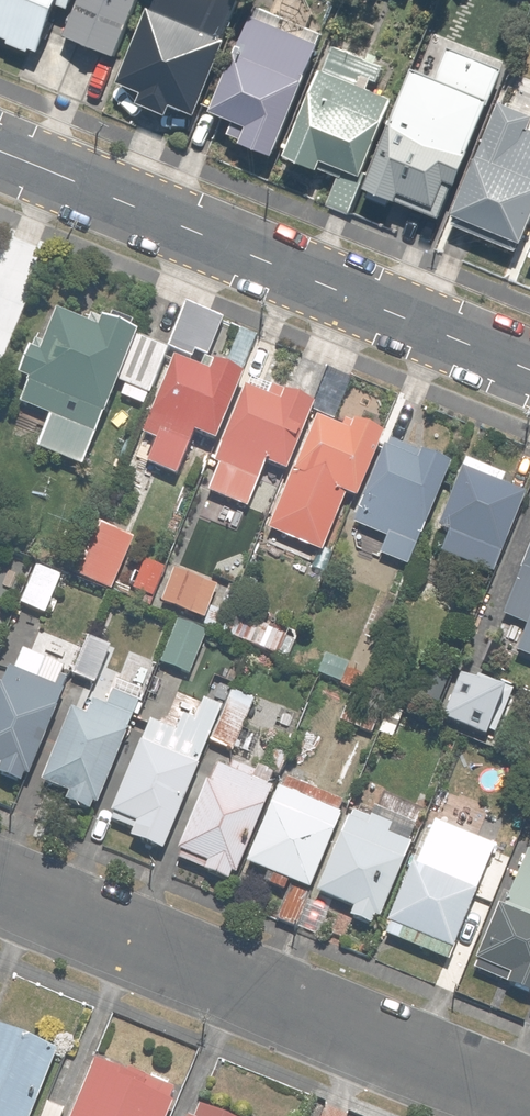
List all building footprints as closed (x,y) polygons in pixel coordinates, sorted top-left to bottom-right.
[(11,41),(9,45),(31,54),(33,50),(40,53),(61,7),(71,10),(76,0),(0,0),(0,36),(11,41)] [(66,37),(116,58),(141,0),(82,0),(66,37)] [(153,9),(122,84),(146,95),(141,105),(171,118),(176,107),(200,118),(231,42),(225,40),(241,7),(234,4),(236,0),(162,0),(158,11),(153,9)] [(257,18),(255,17),(215,113),(237,123),(233,135),(246,141),(244,145),(277,159),(312,77),(310,76),(323,46),(321,45),(326,34),(261,8),(257,18)] [(328,72),(324,71),(289,158),(322,172),(323,170),(341,178),(330,207),(352,216),(370,175),(368,174),(397,101),(371,90),(374,81),(380,83),(386,68),(378,65),(381,58),(371,53),(368,61),(338,48),(328,72)] [(440,80),(418,71),(369,190),(400,204),(404,194),(420,201),(416,209),(442,221),(457,185),(460,186),(507,70),(453,48),(440,80)] [(504,105),(456,217),(458,217),(454,226),(519,252),(522,244),(526,245),(529,235),(529,115),(504,105)] [(182,311),(162,353),(199,371),(219,330),(182,311)] [(131,346),(53,312),(36,351),(29,348),(15,380),(28,386),(19,407),(50,421),(37,451),(78,468),(131,346)] [(209,380),(173,363),(130,458),(173,478),(192,437),(214,447),(245,378),(216,365),(209,380)] [(280,405),(243,389),(210,464),(215,465),(203,492),(245,510),(264,466),(285,475),(314,407),(285,394),(280,405)] [(347,434),(313,419),(264,531),(320,555),(346,496),(356,501),(384,437),(352,423),(347,434)] [(450,466),(389,437),(350,522),(385,538),(377,555),(403,567),(450,466)] [(493,584),(526,497),(500,488),(505,476),(462,459),(436,530),(446,534),(435,562),(493,584)] [(96,522),(70,575),(109,594),(135,540),(96,522)] [(501,615),(523,624),(512,654),(529,661),(529,538),(501,615)] [(171,566),(156,599),(201,619),(215,586),(171,566)] [(62,581),(32,567),(13,608),(43,622),(62,581)] [(206,634),(161,613),(140,658),(185,679),(206,634)] [(111,643),(89,632),(68,676),(89,686),(111,643)] [(27,790),(69,697),(38,683),(48,661),(22,648),(12,669),(7,667),(0,682),(0,778),(27,790)] [(63,802),(93,816),(131,733),(125,731),(141,695),(114,682),(102,708),(89,702),(82,715),(72,711),(40,782),(67,794),(63,802)] [(342,696),(330,723),(367,739),(379,712),(342,696)] [(204,756),(201,754),(209,738),(232,750),(247,720),(203,698),(191,723),(180,718),(171,736),(152,727),(109,813),(134,825),(127,839),(161,855),(204,756)] [(202,872),(230,885),(274,791),(251,780),(254,773),(232,762),(227,771),(215,765),(174,851),(205,865),(202,872)] [(273,921),(292,929),(348,807),(284,778),(244,866),(263,875),(258,885),(284,897),(273,921)] [(350,809),(314,894),(352,909),(348,920),(374,930),(408,844),(387,836),(391,825),(350,809)] [(493,847),(434,824),(417,868),(409,865),(381,937),(447,963),(493,847)] [(526,855),(503,908),(497,905),(469,970),(492,985),(487,998),(511,1007),(529,1001),(529,855),(526,855)] [(0,1027),(0,1115),(34,1115),(60,1052),(0,1027)] [(175,1103),(171,1101),(175,1090),(171,1088),(172,1082),(153,1074),(151,1079),(144,1076),(146,1072),(131,1066),(129,1072),(108,1063),(107,1066),(97,1062),(74,1115),(170,1115),(175,1103)] [(202,1106),(198,1115),(224,1115),(202,1106)]
